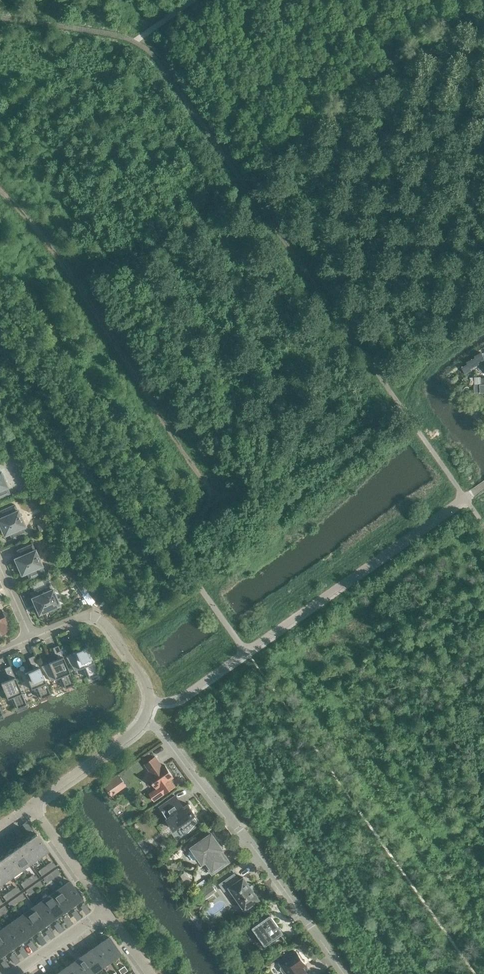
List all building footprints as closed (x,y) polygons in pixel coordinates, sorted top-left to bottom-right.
[(471,369),(479,364),(478,363),(483,360),(483,358),(482,353),(475,356),(476,358),(468,362),(469,364),(462,368),(465,374),(472,371),(471,369)] [(10,493),(7,487),(8,487),(0,471),(0,498),(10,493)] [(15,504),(0,511),(0,512),(2,517),(1,517),(9,534),(9,533),(12,539),(27,533),(24,527),(25,527),(18,510),(17,510),(15,504)] [(35,550),(32,544),(17,550),(20,556),(19,557),(26,573),(27,573),(29,579),(44,572),(42,566),(35,549),(35,550)] [(88,589),(79,576),(73,580),(83,593),(88,589)] [(52,589),(49,583),(34,590),(37,596),(36,596),(43,613),(60,605),(52,589)] [(100,677),(82,635),(78,637),(76,638),(82,651),(79,652),(78,650),(65,656),(75,670),(84,667),(89,678),(98,675),(99,677),(100,677)] [(54,660),(49,663),(41,666),(51,680),(60,677),(65,688),(74,685),(75,687),(76,687),(58,645),(52,648),(58,661),(55,662),(54,660)] [(51,697),(52,697),(34,655),(28,658),(34,671),(31,672),(30,671),(24,673),(31,689),(36,687),(41,698),(50,695),(51,697)] [(27,707),(28,707),(10,666),(4,668),(10,681),(7,682),(6,681),(0,683),(7,699),(12,697),(17,708),(26,705),(27,707)] [(155,757),(145,764),(152,774),(148,777),(157,788),(149,794),(154,801),(176,786),(171,779),(174,778),(165,765),(161,768),(160,765),(161,764),(155,757)] [(125,786),(117,775),(102,786),(109,797),(125,786)] [(164,814),(180,803),(175,795),(159,806),(164,814)] [(184,807),(180,803),(164,814),(167,819),(174,829),(180,825),(188,833),(198,822),(193,816),(196,814),(188,804),(184,807)] [(48,850),(36,834),(31,837),(30,836),(26,839),(26,838),(39,857),(48,850)] [(193,849),(190,852),(189,856),(191,859),(195,860),(199,858),(203,863),(204,862),(213,874),(229,862),(221,851),(222,850),(211,834),(192,848),(193,849)] [(39,857),(26,838),(25,839),(27,840),(22,844),(21,842),(17,845),(30,863),(39,857)] [(30,863),(17,845),(18,847),(13,850),(12,848),(9,851),(8,851),(21,869),(30,863)] [(8,851),(9,853),(4,856),(4,855),(0,857),(0,858),(12,875),(21,869),(8,851)] [(0,858),(0,859),(0,877),(3,882),(12,875),(0,858)] [(51,862),(45,866),(49,871),(56,866),(56,865),(54,866),(51,862)] [(49,871),(45,866),(39,870),(43,874),(41,875),(41,876),(49,871)] [(58,868),(57,868),(50,873),(54,878),(59,874),(56,869),(58,868)] [(54,878),(50,873),(43,878),(45,877),(48,882),(54,878)] [(33,874),(28,878),(31,883),(38,878),(37,879),(33,874)] [(245,910),(260,900),(244,877),(239,881),(235,874),(220,884),(225,891),(229,888),(245,910)] [(31,883),(28,878),(22,882),(25,887),(24,888),(31,883)] [(40,881),(33,886),(36,890),(42,886),(39,882),(40,881)] [(82,898),(70,881),(60,888),(73,906),(74,906),(73,905),(77,903),(76,902),(82,898)] [(205,888),(209,895),(216,891),(211,884),(205,888)] [(36,890),(33,886),(26,891),(27,890),(30,894),(36,890)] [(16,887),(10,891),(13,895),(20,890),(19,891),(16,887)] [(73,906),(60,888),(52,894),(65,912),(68,909),(67,908),(72,905),(73,906)] [(13,895),(10,891),(4,895),(7,899),(6,900),(13,895)] [(22,893),(15,898),(18,903),(24,899),(21,894),(22,893)] [(65,912),(52,894),(43,900),(56,918),(59,915),(59,914),(63,911),(64,912),(65,912)] [(18,903),(15,898),(8,903),(9,902),(12,907),(18,903)] [(56,918),(43,900),(34,906),(47,925),(47,924),(51,922),(50,920),(54,917),(55,919),(56,918)] [(47,925),(34,906),(25,912),(38,931),(38,930),(42,928),(41,926),(45,923),(46,925),(47,925)] [(263,920),(259,915),(252,920),(256,926),(253,928),(265,946),(280,935),(284,941),(285,940),(281,935),(283,934),(283,933),(282,931),(283,931),(281,928),(280,928),(280,927),(279,928),(267,910),(266,910),(270,916),(263,920)] [(38,931),(25,912),(16,919),(29,937),(33,934),(32,933),(36,929),(38,931)] [(29,937),(16,919),(8,925),(20,943),(21,943),(20,943),(24,940),(23,939),(28,936),(29,937)] [(8,925),(0,930),(0,933),(11,950),(12,949),(15,946),(14,945),(19,942),(20,944),(20,943),(8,925)] [(0,933),(0,952),(3,956),(3,955),(6,953),(5,951),(10,948),(11,950),(0,933)] [(120,953),(109,937),(100,944),(111,959),(120,953)] [(111,959),(100,944),(91,950),(102,965),(111,959)] [(102,965),(91,950),(82,956),(93,972),(102,965)] [(301,965),(304,963),(296,952),(280,964),(282,967),(281,967),(281,969),(284,973),(285,973),(286,973),(287,973),(307,973),(301,965)] [(82,956),(73,962),(82,973),(90,973),(93,972),(82,956)] [(260,957),(254,960),(258,965),(263,962),(260,957)] [(73,962),(65,968),(68,973),(82,973),(73,962)] [(121,973),(123,973),(129,970),(127,970),(124,966),(118,970),(121,973)]
